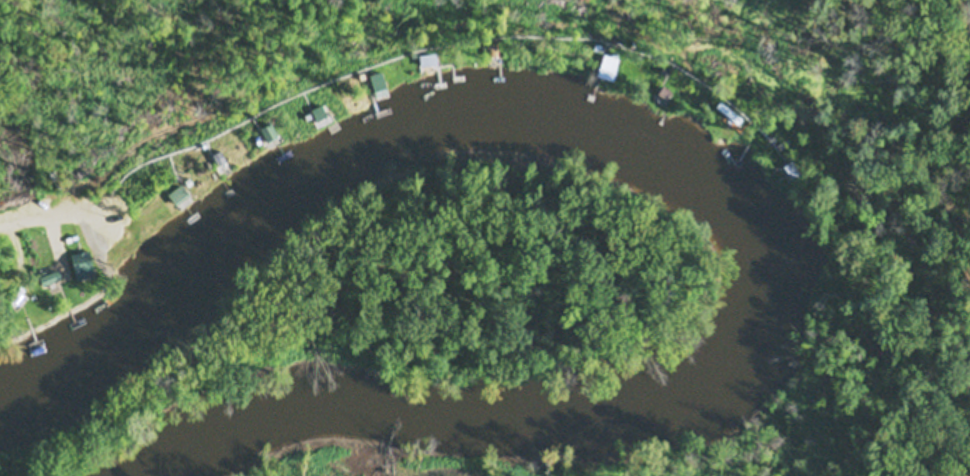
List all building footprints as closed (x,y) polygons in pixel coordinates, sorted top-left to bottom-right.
[(490,58),(489,42),(499,41),(500,57),(493,57),(494,58),(490,58)] [(420,52),(436,51),(438,62),(421,64),(420,52)] [(619,55),(615,67),(617,68),(614,76),(597,72),(600,63),(601,63),(604,51),(619,55)] [(370,71),(383,67),(387,83),(375,87),(370,71)] [(666,98),(656,93),(661,85),(671,90),(666,98)] [(317,117),(312,106),(322,101),(328,112),(317,117)] [(733,131),(711,112),(716,107),(738,125),(733,131)] [(261,125),(272,119),(276,126),(275,126),(278,132),(268,138),(261,125)] [(215,156),(223,151),(229,162),(220,166),(215,156)] [(793,176),(784,163),(792,157),(801,170),(793,176)] [(179,206),(171,195),(184,185),(193,196),(179,206)] [(91,257),(95,272),(77,277),(73,262),(91,257)] [(43,283),(40,274),(43,273),(42,270),(45,268),(46,271),(59,266),(62,276),(43,283)]
